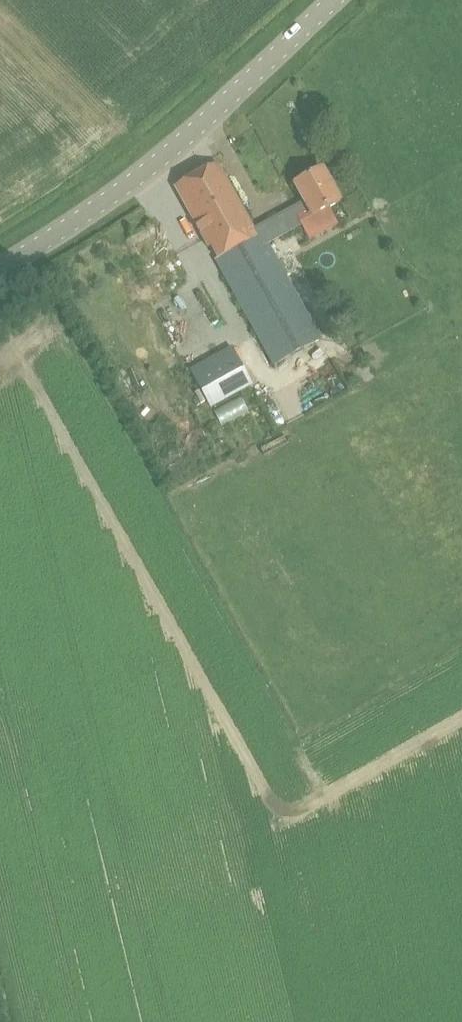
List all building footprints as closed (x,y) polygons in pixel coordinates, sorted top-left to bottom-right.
[(322,340),(269,244),(265,246),(255,229),(218,163),(174,187),(208,249),(211,247),(217,259),(215,260),(273,367),(322,340)] [(265,246),(269,244),(316,218),(315,217),(341,203),(323,170),(294,185),(304,203),(255,229),(265,246)] [(219,382),(247,371),(240,353),(213,364),(219,382)]
